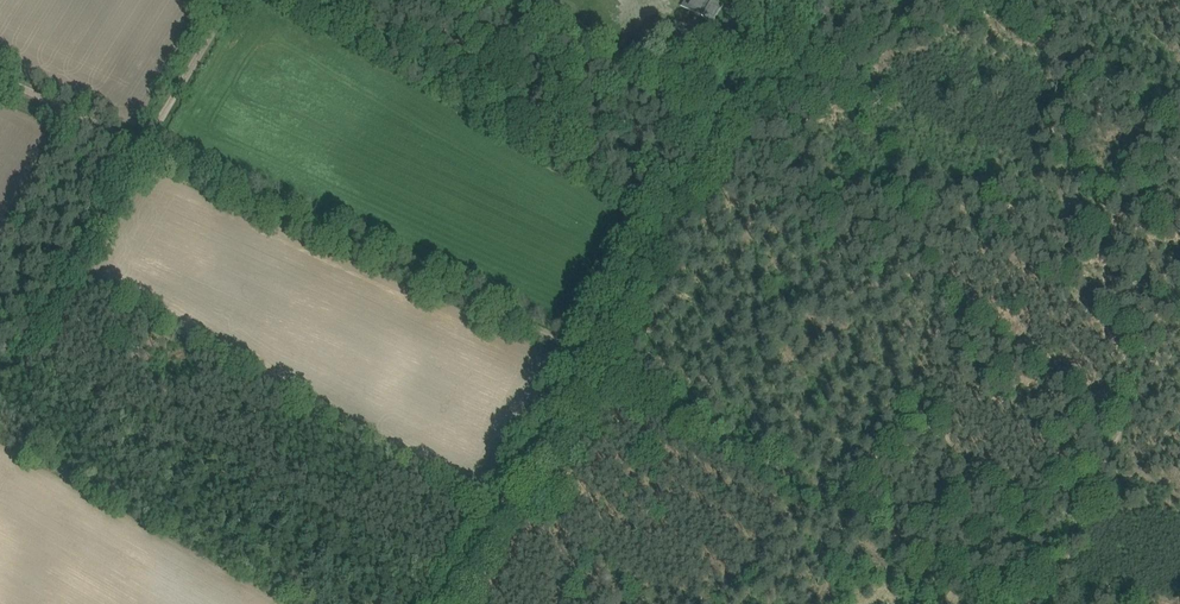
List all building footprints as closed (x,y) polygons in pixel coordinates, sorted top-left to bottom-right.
[(688,10),(712,24),(722,6),(711,0),(694,0),(688,10)] [(635,41),(630,49),(642,56),(646,47),(635,41)]
